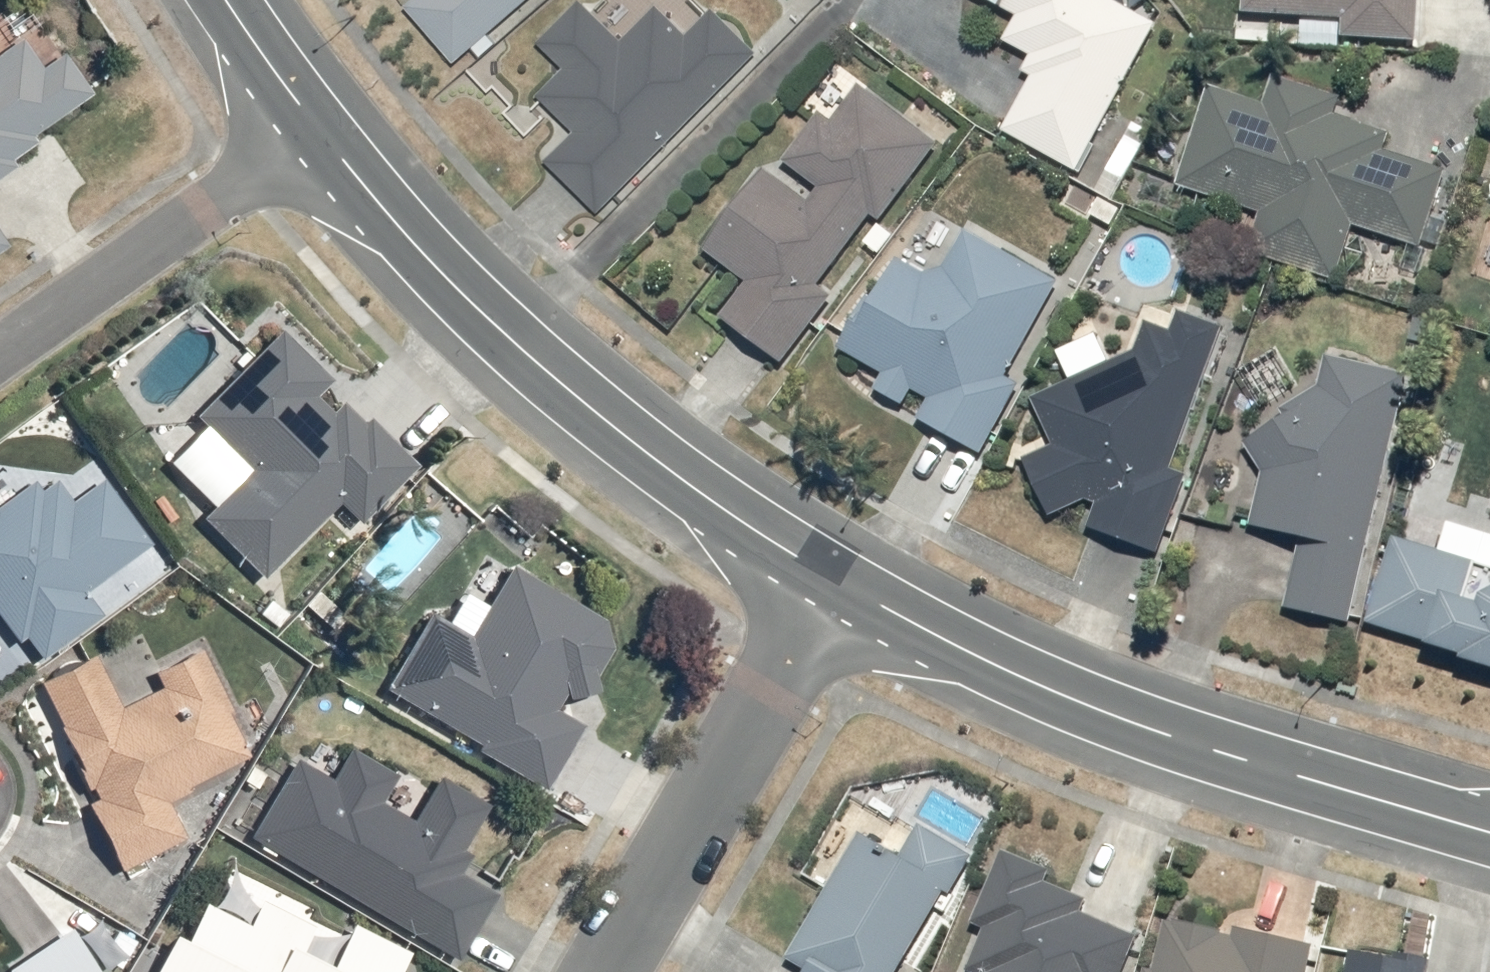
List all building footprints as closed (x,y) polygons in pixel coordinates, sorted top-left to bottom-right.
[(532,0),(425,0),(418,6),(464,59),(532,0)] [(1009,132),(1082,172),(1165,21),(1128,0),(988,0),(1026,21),(1011,47),(1037,61),(1028,78),(1036,83),(1009,132)] [(1252,12),(1307,17),(1305,46),(1350,50),(1351,40),(1423,47),(1427,0),(1253,0),(1252,12)] [(607,211),(763,51),(719,9),(698,31),(669,2),(628,44),(583,1),(544,41),(572,69),(545,97),(579,130),(552,158),(607,211)] [(44,144),(37,134),(98,91),(71,54),(50,69),(30,40),(0,61),(0,175),(44,144)] [(905,231),(888,218),(940,144),(947,135),(837,57),(799,111),(816,123),(786,165),(820,189),(810,202),(768,172),(708,257),(751,287),(729,318),(787,360),(868,246),(886,258),(905,231)] [(1216,88),(1185,189),(1270,215),(1257,258),(1345,285),(1362,228),(1426,248),(1448,174),(1389,156),(1395,135),(1341,118),(1347,96),(1284,77),(1275,106),(1216,88)] [(11,243),(0,228),(0,251),(11,243)] [(879,392),(989,455),(1030,386),(1013,376),(1068,284),(976,230),(945,283),(904,259),(850,351),(889,374),(879,392)] [(199,423),(209,432),(180,464),(222,502),(208,517),(272,577),(348,494),(375,519),(423,467),(351,401),(340,412),(324,397),(345,374),(290,324),(199,423)] [(1128,368),(1041,406),(1064,452),(1035,466),(1061,519),(1167,557),(1197,477),(1181,471),(1225,350),(1203,327),(1157,331),(1128,368)] [(1292,613),(1355,626),(1411,382),(1339,365),(1300,420),(1257,448),(1273,471),(1261,526),(1309,537),(1292,613)] [(155,544),(106,480),(76,503),(62,485),(53,492),(43,480),(2,511),(0,508),(0,612),(23,643),(30,638),(48,661),(108,615),(90,593),(155,544)] [(1447,645),(1445,652),(1482,664),(1481,668),(1489,670),(1489,533),(1454,521),(1442,558),(1402,545),(1378,623),(1447,645)] [(435,612),(387,690),(547,790),(587,726),(557,707),(570,687),(585,696),(624,634),(520,569),(476,638),(435,612)] [(92,805),(129,871),(196,833),(177,798),(257,753),(199,650),(157,673),(166,689),(144,701),(114,647),(41,688),(103,799),(92,805)] [(451,775),(443,790),(403,767),(400,774),(357,750),(335,788),(293,764),(251,839),(462,957),(497,894),(460,873),(499,802),(451,775)] [(795,960),(815,971),(910,971),(976,863),(924,832),(907,860),(869,837),(795,960)] [(1144,946),(1085,919),(1091,907),(1056,890),(1062,876),(1013,854),(979,927),(993,934),(975,971),(1132,971),(1144,946)] [(161,971),(410,971),(421,948),(238,865),(220,904),(208,899),(191,937),(179,932),(161,971)] [(1322,951),(1242,930),(1239,939),(1177,923),(1164,971),(1317,971),(1322,951)] [(74,929),(19,971),(107,971),(74,929)] [(1357,971),(1424,971),(1361,957),(1357,971)]
